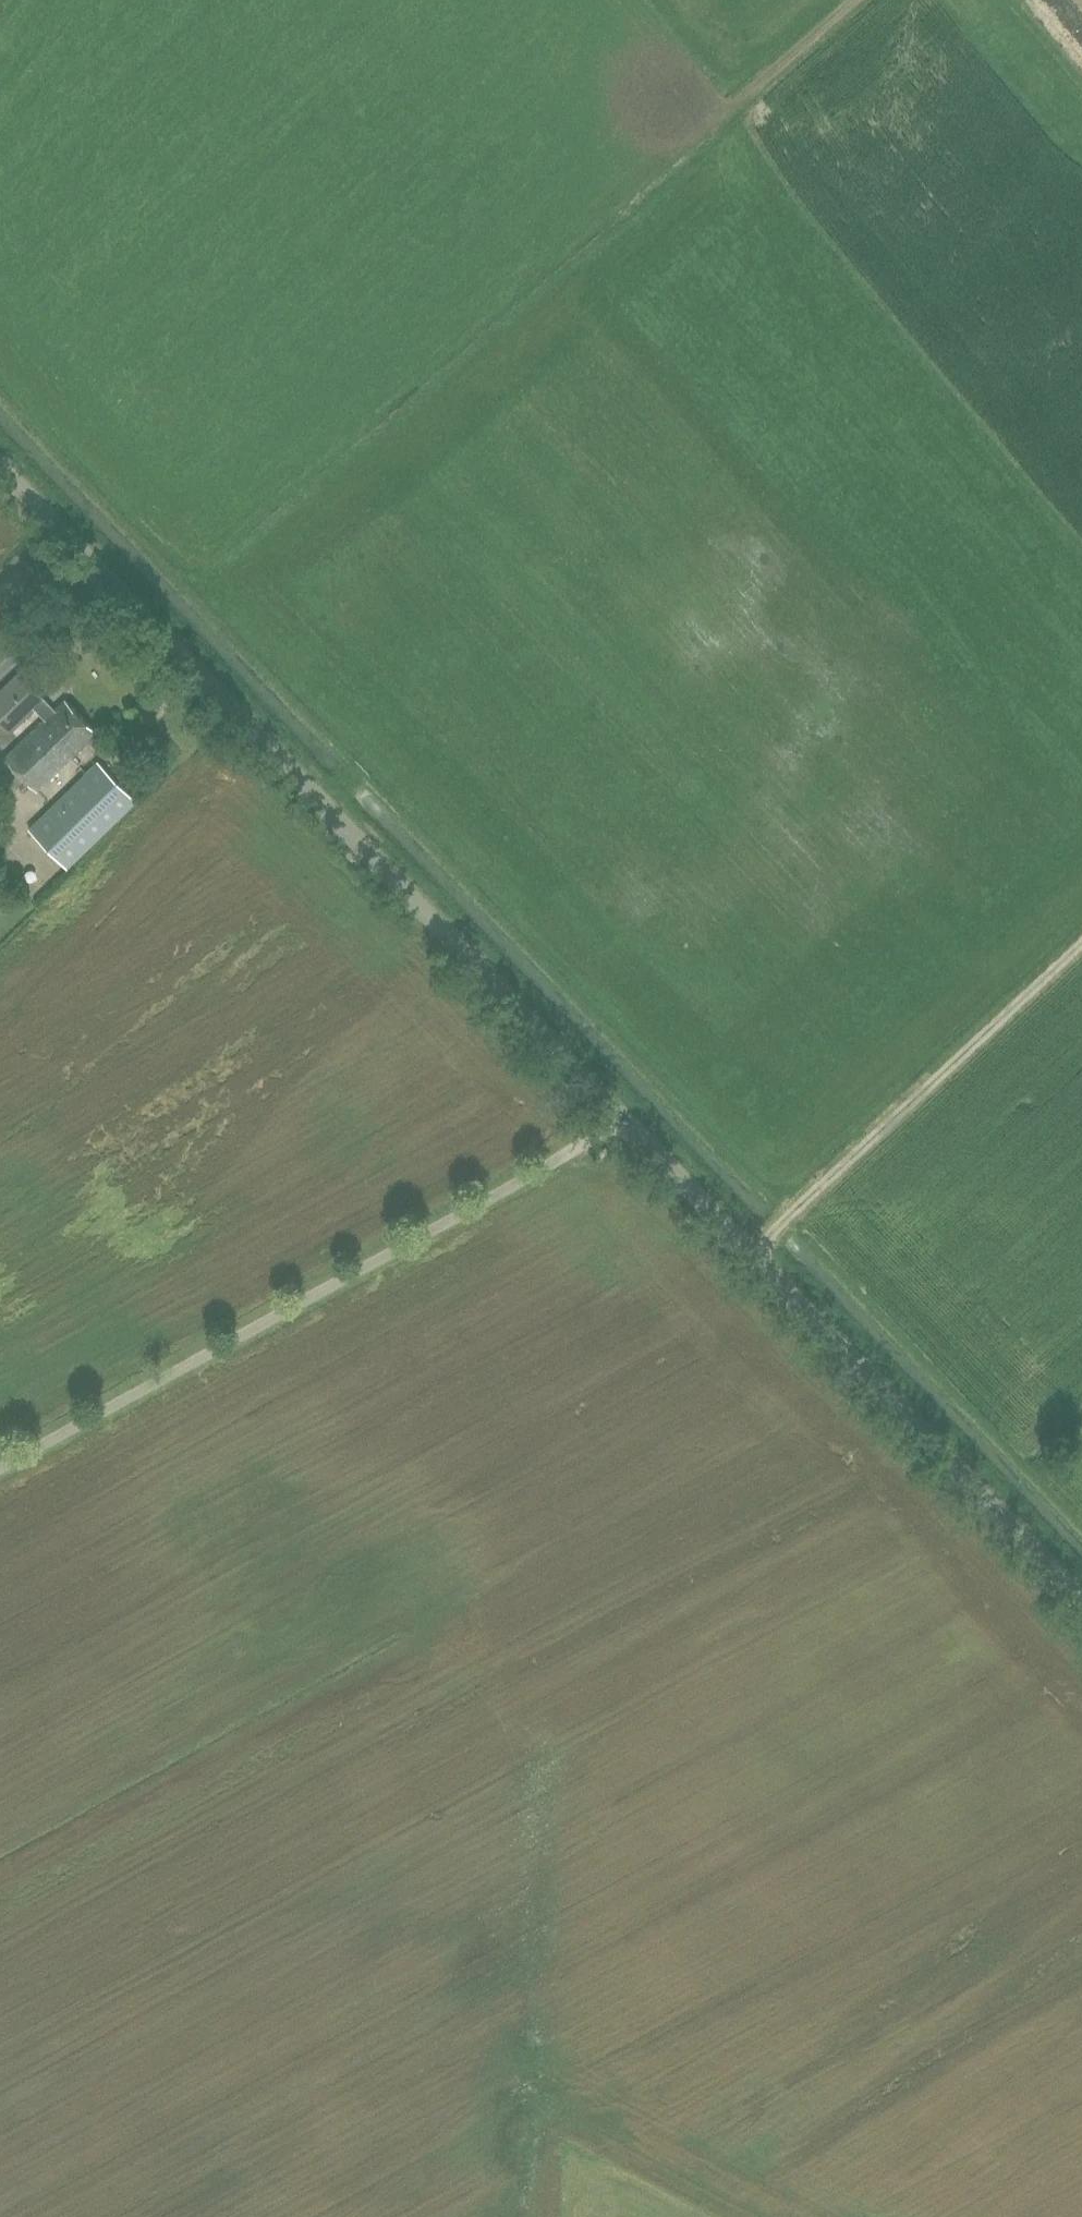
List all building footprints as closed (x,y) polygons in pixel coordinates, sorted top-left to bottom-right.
[(40,711),(49,703),(44,699),(45,697),(19,670),(0,689),(0,719),(11,731),(36,707),(40,711)] [(53,708),(49,703),(40,711),(45,716),(4,757),(37,789),(97,730),(64,697),(53,708)] [(98,761),(29,827),(67,866),(136,800),(98,761)]
